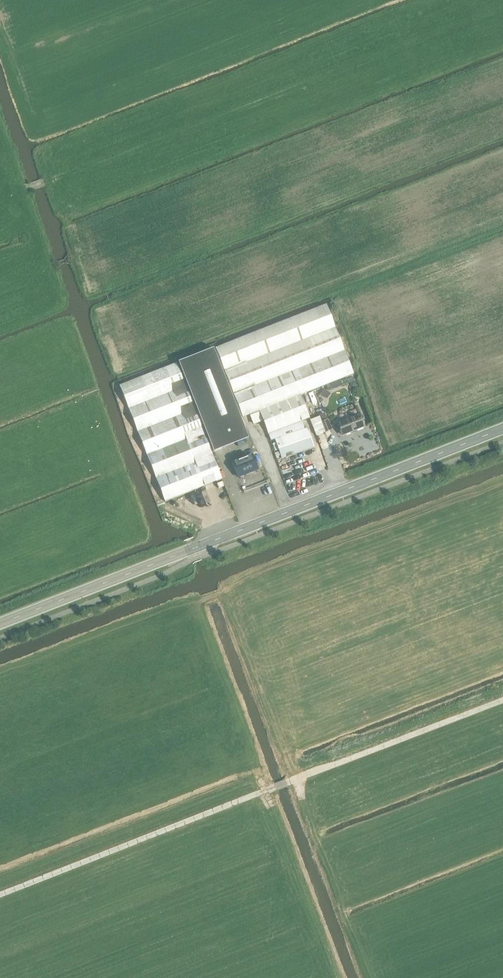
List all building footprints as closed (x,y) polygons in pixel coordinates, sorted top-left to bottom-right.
[(232,341),(259,411),(300,395),(354,374),(326,304),(232,341)] [(187,359),(224,451),(246,442),(239,426),(261,417),(231,342),(187,359)] [(119,386),(165,501),(222,479),(176,363),(119,386)] [(309,418),(300,395),(259,411),(269,434),(309,418)] [(342,435),(363,427),(359,415),(338,424),(342,435)] [(325,433),(332,430),(327,420),(320,423),(325,433)] [(275,439),(281,456),(282,459),(314,447),(307,428),(275,439)] [(239,478),(244,475),(243,474),(257,469),(252,455),(233,463),(239,478)]
